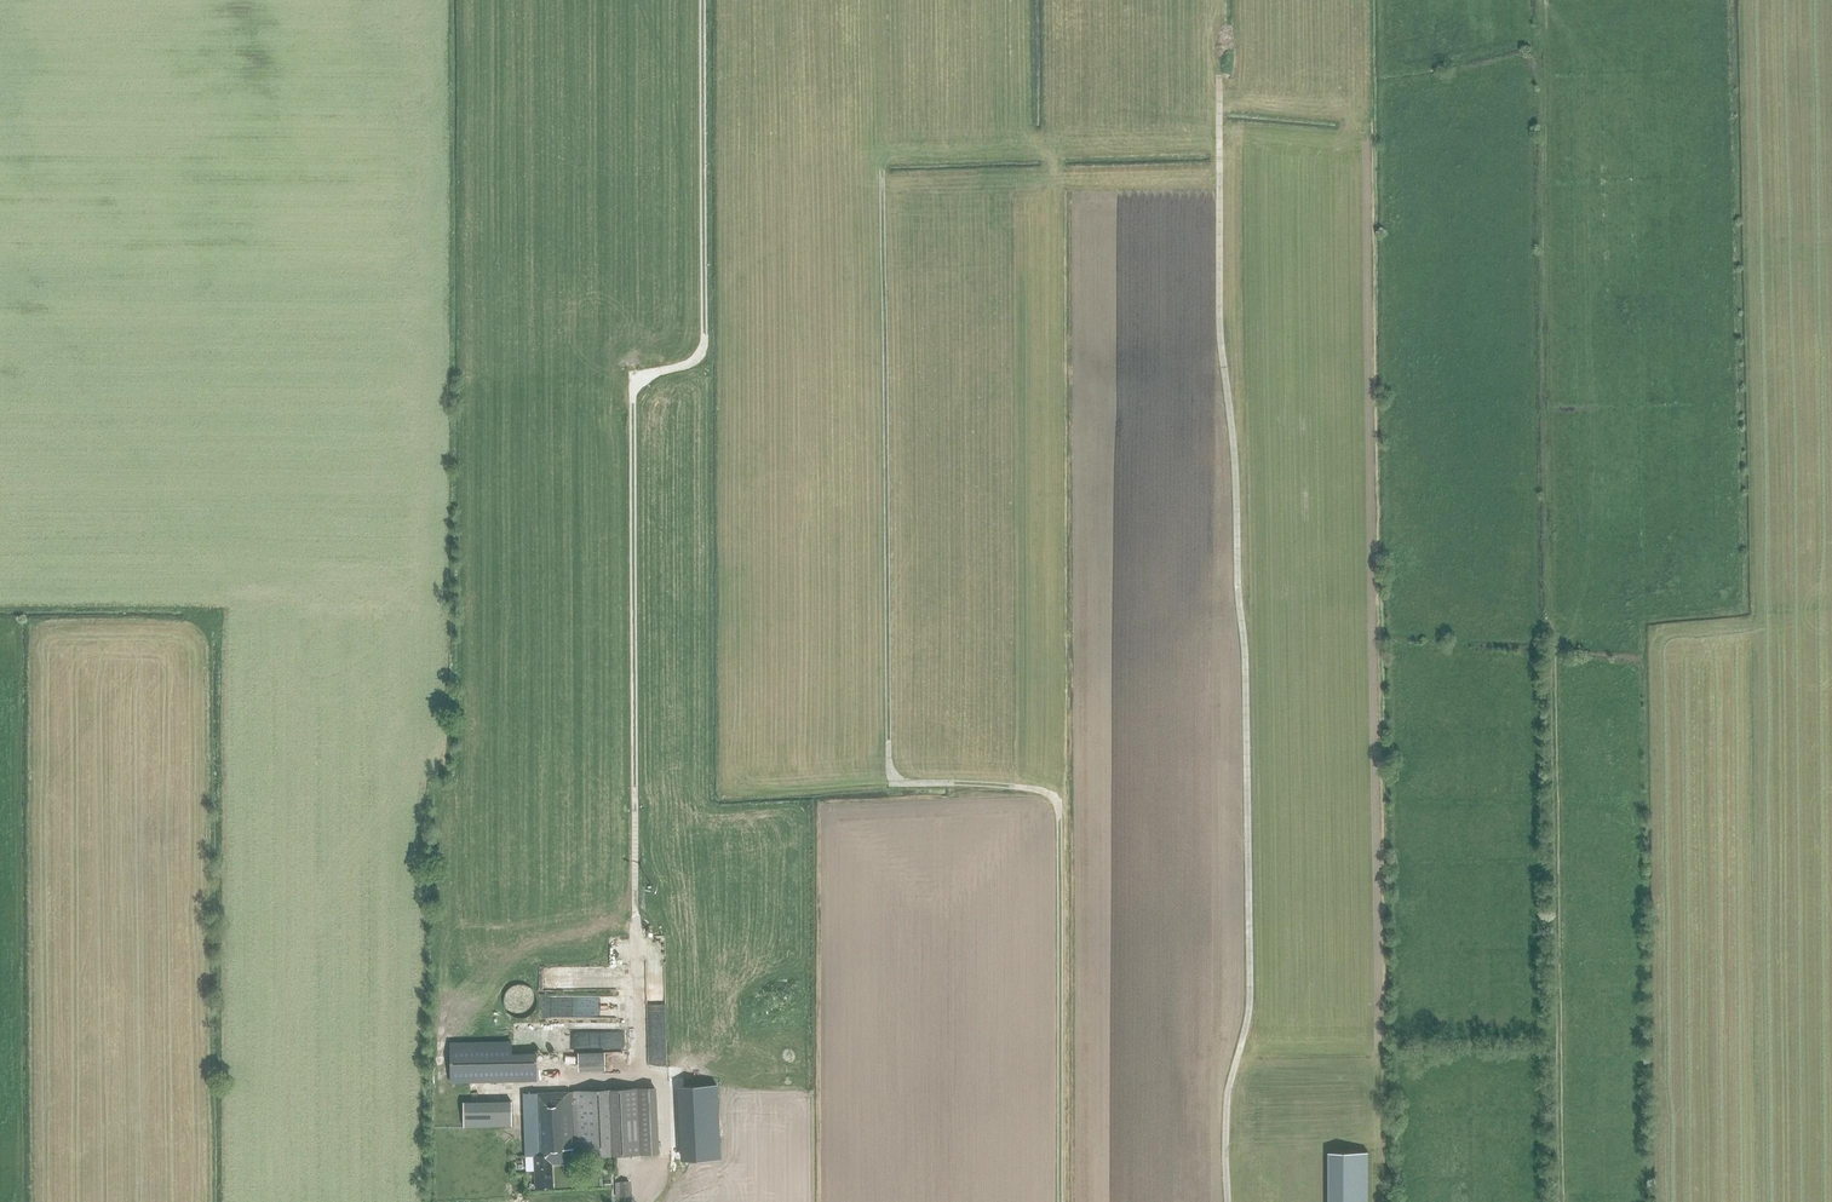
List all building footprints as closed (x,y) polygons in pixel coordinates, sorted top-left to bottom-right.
[(511,1052),(511,1040),(449,1041),(450,1083),(536,1081),(536,1052),(511,1052)] [(651,1052),(651,1062),(669,1062),(669,1043),(666,1043),(666,1047),(653,1047),(653,1052),(651,1052)] [(604,1051),(578,1053),(578,1067),(605,1066),(604,1051)] [(678,1087),(680,1135),(716,1134),(714,1086),(678,1087)] [(575,1153),(576,1157),(658,1154),(656,1088),(524,1093),(526,1155),(535,1155),(536,1187),(552,1187),(551,1164),(571,1164),(571,1154),(575,1153)] [(511,1126),(511,1101),(462,1101),(462,1127),(511,1126)] [(716,1134),(680,1135),(681,1160),(717,1158),(716,1134)] [(1328,1143),(1295,1143),(1296,1174),(1306,1174),(1306,1180),(1329,1180),(1328,1143)] [(1330,1201),(1369,1201),(1368,1159),(1368,1153),(1329,1153),(1329,1160),(1330,1201)] [(615,1197),(629,1197),(629,1181),(614,1181),(615,1197)]
